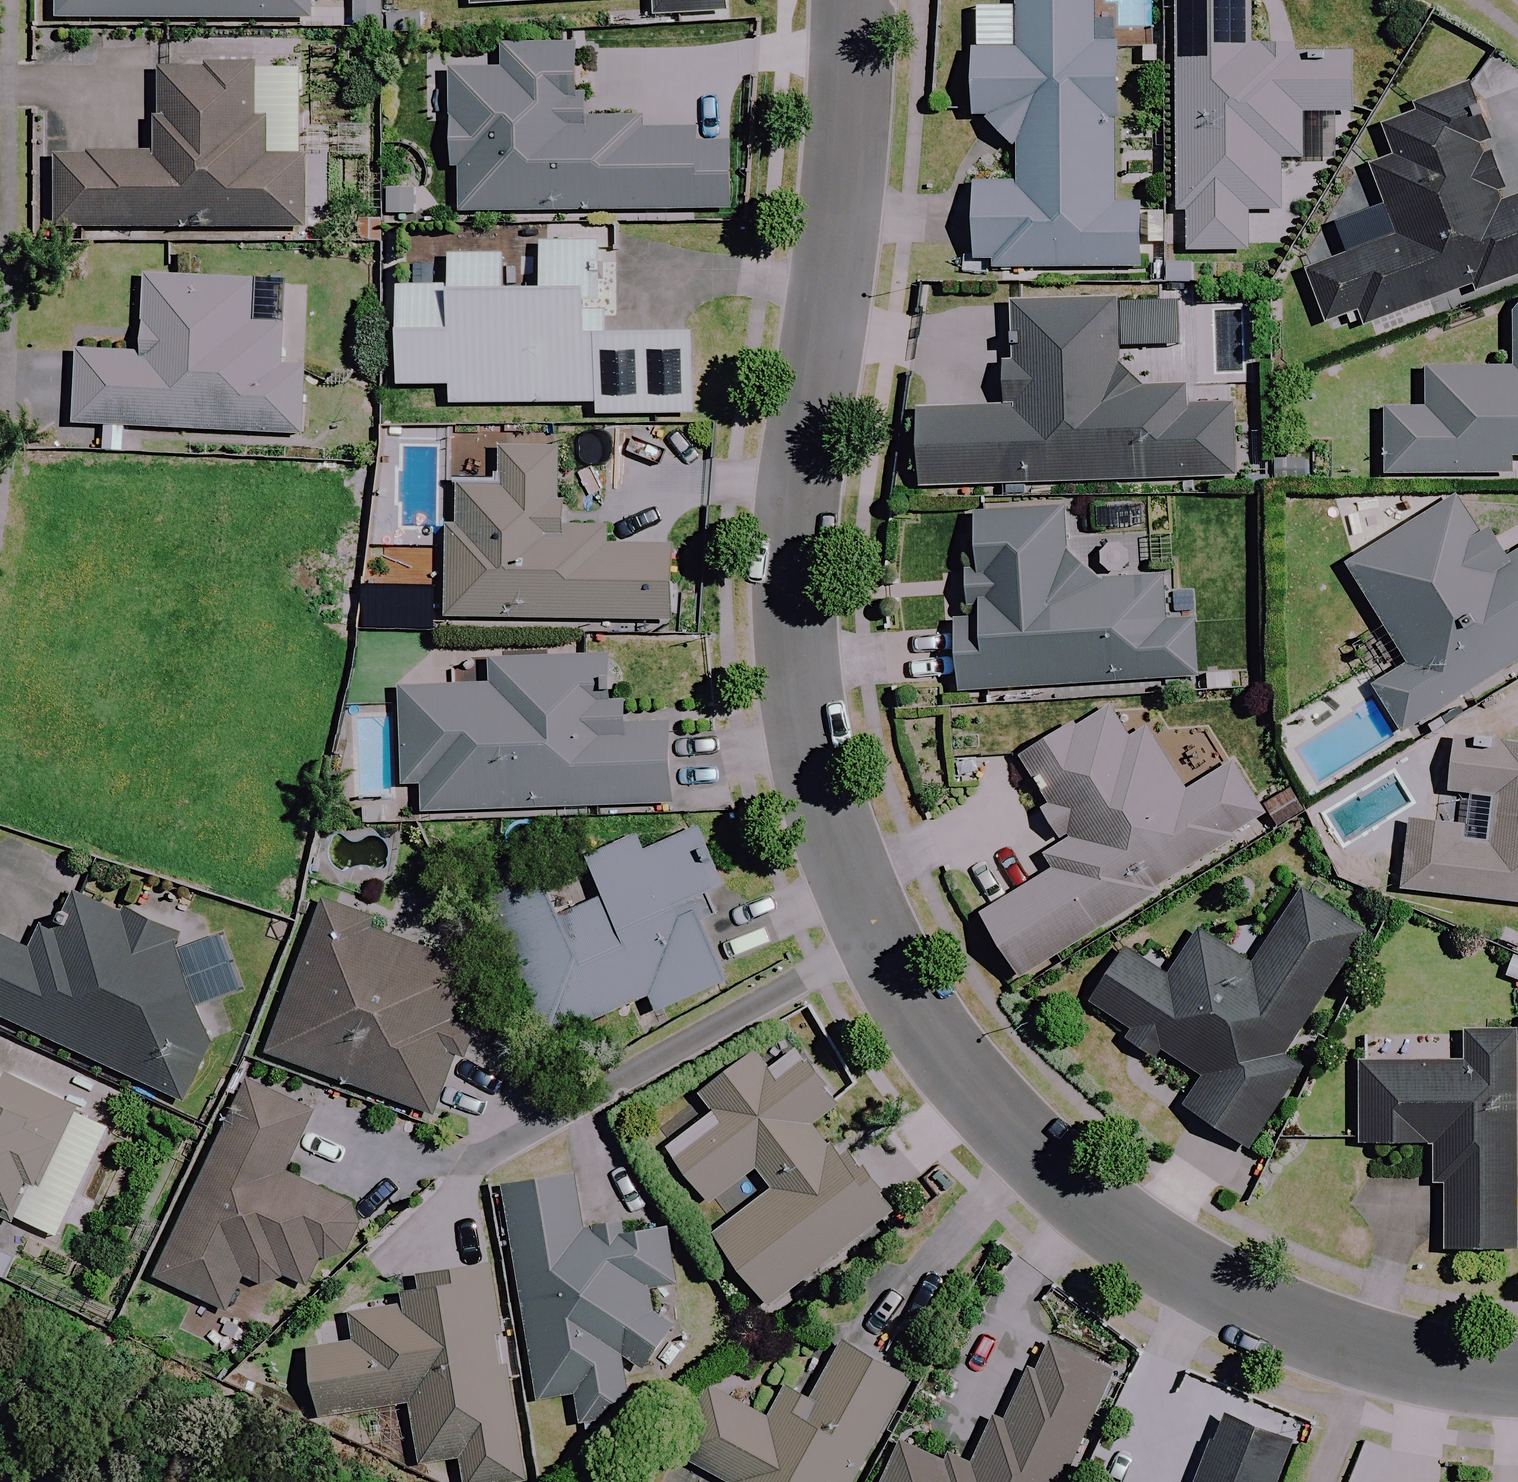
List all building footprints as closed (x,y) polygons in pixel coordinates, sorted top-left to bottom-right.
[(54,26),(307,28),(308,0),(54,0),(54,26)] [(468,7),(648,0),(648,14),(721,12),(721,0),(468,0),(468,7)] [(1115,11),(1102,11),(1102,0),(1013,0),(1013,8),(1013,46),(973,46),(973,51),(969,51),(969,119),(971,119),(1015,147),(1015,182),(970,182),(970,270),(1136,271),(1137,206),(1113,206),(1114,36),(1115,11)] [(1172,209),(1185,210),(1184,252),(1244,253),(1245,211),(1277,211),(1278,161),(1300,162),(1301,113),(1349,114),(1350,53),(1246,51),(1247,0),(1176,0),(1172,209)] [(638,117),(585,117),(585,82),(576,82),(576,46),(494,46),(494,93),(454,93),(454,212),(727,212),(727,143),(694,143),(694,124),(638,124),(638,117)] [(250,117),(250,66),(155,65),(155,155),(49,155),(49,229),(305,230),(305,160),(269,159),(270,117),(250,117)] [(1365,168),(1391,241),(1298,274),(1318,329),(1356,315),(1363,334),(1517,279),(1517,199),(1506,203),(1464,85),(1373,118),(1388,160),(1365,168)] [(411,215),(411,174),(381,173),(380,215),(411,215)] [(503,293),(503,255),(446,255),(446,289),(395,289),(395,387),(448,387),(448,405),(594,405),(594,416),(691,416),(691,334),(604,334),(604,293),(503,293)] [(278,369),(280,323),(251,321),(252,283),(143,278),(140,356),(74,353),(72,427),(299,436),(302,370),(278,369)] [(1512,288),(1512,367),(1426,369),(1427,409),(1382,410),(1384,481),(1517,478),(1517,288),(1512,288)] [(1012,364),(1002,364),(1002,398),(1012,397),(1013,409),(913,411),(914,489),(1231,481),(1229,403),(1180,404),(1180,387),(1138,388),(1115,367),(1115,300),(1010,302),(1012,364)] [(498,487),(454,485),(453,501),(453,526),(444,526),(442,617),(671,623),(673,548),(605,546),(605,527),(562,526),(563,503),(556,503),(557,450),(499,449),(498,487)] [(1510,561),(1490,527),(1476,535),(1454,500),(1346,566),(1406,666),(1370,688),(1398,735),(1517,662),(1517,556),(1510,561)] [(1159,581),(1098,583),(1063,553),(1060,508),(969,514),(973,577),(959,577),(960,598),(974,597),(976,621),(948,623),(953,698),(1191,682),(1187,625),(1162,627),(1159,581)] [(358,598),(357,628),(403,630),(405,601),(358,598)] [(463,687),(399,688),(399,788),(419,788),(419,813),(670,806),(668,725),(625,726),(624,702),(608,703),(607,655),(463,659),(463,687)] [(978,915),(1022,983),(1163,893),(1160,889),(1234,841),(1230,835),(1261,816),(1228,765),(1187,791),(1147,728),(1129,739),(1109,708),(1074,730),(1068,722),(1015,756),(1048,807),(1041,812),(1062,845),(1040,859),(1048,871),(978,915)] [(1455,826),(1408,821),(1400,891),(1517,904),(1517,749),(1453,742),(1448,793),(1458,794),(1455,826)] [(551,1039),(557,1052),(584,1040),(579,1027),(648,997),(655,1013),(726,983),(704,931),(708,901),(725,891),(698,829),(641,854),(635,840),(587,861),(603,899),(558,919),(530,854),(472,878),(543,1043),(551,1039)] [(1126,951),(1090,1002),(1126,1028),(1118,1040),(1151,1063),(1159,1051),(1199,1080),(1181,1106),(1245,1152),(1301,1071),(1280,1056),(1363,937),(1301,893),(1249,968),(1200,933),(1167,980),(1126,951)] [(204,1054),(174,937),(86,897),(56,963),(0,938),(0,1018),(183,1101),(204,1054)] [(259,1050),(430,1119),(453,1060),(463,1064),(475,1032),(456,1025),(469,993),(470,991),(472,988),(472,985),(473,983),(473,980),(472,977),(471,974),(470,972),(469,969),(467,967),(464,965),(462,964),(459,962),(457,962),(454,961),(379,931),(383,922),(321,897),(259,1050)] [(1513,1033),(1465,1033),(1464,1065),(1359,1065),(1358,1144),(1428,1145),(1428,1185),(1443,1185),(1443,1251),(1511,1251),(1513,1033)] [(842,1109),(796,1049),(767,1072),(753,1054),(698,1096),(711,1113),(665,1149),(709,1206),(755,1171),(770,1191),(713,1235),(769,1309),(891,1214),(822,1124),(842,1109)] [(0,1082),(0,1207),(18,1214),(30,1183),(42,1188),(74,1104),(4,1077),(2,1083),(0,1082)] [(357,1228),(345,1203),(283,1174),(311,1114),(241,1082),(149,1282),(223,1317),(238,1282),(255,1289),(279,1281),(304,1291),(316,1263),(322,1264),(343,1257),(357,1228)] [(630,1415),(621,1361),(641,1374),(676,1332),(648,1314),(653,1289),(672,1286),(663,1228),(583,1241),(572,1177),(502,1188),(537,1401),(573,1395),(578,1423),(630,1415)] [(307,1350),(316,1406),(318,1419),(407,1404),(418,1465),(458,1459),(462,1481),(521,1481),(526,1481),(490,1266),(418,1278),(421,1295),(342,1309),(348,1343),(307,1350)] [(973,1462),(945,1450),(942,1456),(900,1438),(881,1481),(1064,1481),(1112,1370),(1048,1342),(1039,1363),(1031,1359),(1008,1413),(997,1408),(973,1462)] [(839,1343),(809,1399),(786,1387),(770,1419),(711,1387),(675,1455),(725,1481),(851,1481),(906,1379),(839,1343)] [(1298,1448),(1222,1416),(1194,1481),(1284,1481),(1298,1448)]
